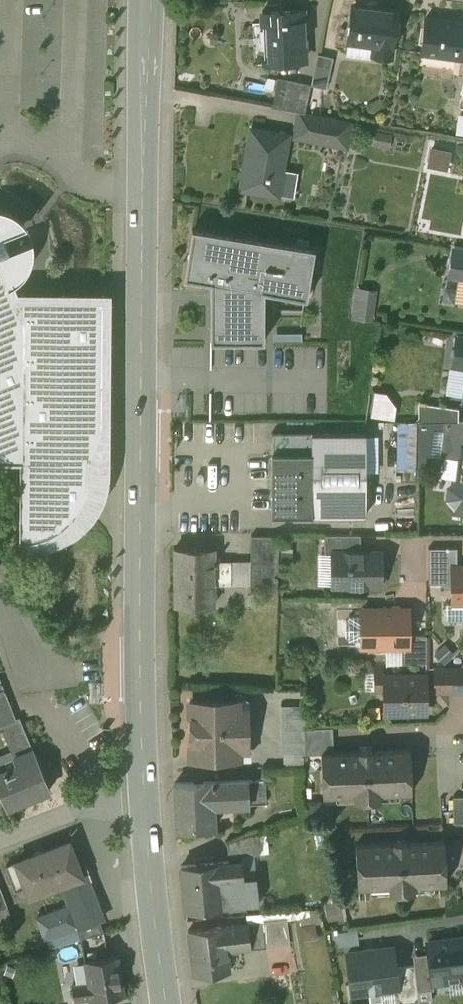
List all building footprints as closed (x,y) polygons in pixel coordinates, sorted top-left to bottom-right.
[(381,7),(367,5),(366,7),(353,5),(349,41),(350,41),(351,40),(375,43),(373,54),(391,56),(397,11),(381,9),(381,7)] [(304,9),(263,11),(264,23),(269,23),(270,60),(265,60),(265,62),(304,60),(303,41),(305,41),(304,9)] [(427,16),(422,51),(462,57),(462,22),(445,20),(445,19),(427,16)] [(334,57),(318,54),(311,85),(327,88),(334,57)] [(311,85),(288,80),(282,108),(299,111),(305,112),(311,85)] [(305,112),(299,111),(294,137),(330,144),(332,132),(349,135),(352,121),(305,112)] [(288,135),(251,128),(241,188),(278,195),(288,135)] [(20,460),(20,539),(32,538),(41,536),(50,533),(59,528),(66,523),(73,516),(80,508),(85,499),(88,489),(90,480),(90,470),(92,460),(93,450),(103,431),(104,420),(105,299),(13,298),(8,287),(10,286),(11,285),(14,284),(16,282),(18,281),(21,278),(22,277),(24,276),(25,274),(27,271),(29,269),(30,265),(32,262),(32,259),(33,255),(34,252),(34,249),(34,246),(33,244),(33,241),(10,251),(7,243),(4,236),(27,226),(26,224),(23,222),(21,219),(18,216),(15,214),(12,213),(9,211),(5,210),(2,209),(0,208),(0,460),(20,460)] [(254,238),(192,228),(186,277),(211,281),(211,340),(263,341),(263,289),(305,296),(314,247),(254,238)] [(454,246),(450,273),(462,275),(462,264),(462,263),(462,247),(454,246)] [(369,290),(357,288),(354,308),(367,310),(369,290)] [(367,310),(354,308),(353,318),(371,321),(372,310),(367,310)] [(458,334),(453,364),(462,365),(462,335),(458,334)] [(374,390),(371,415),(395,418),(397,406),(387,392),(374,390)] [(459,408),(419,402),(419,421),(445,421),(459,421),(459,408)] [(397,420),(396,467),(415,468),(416,420),(397,420)] [(437,421),(419,421),(418,453),(431,455),(435,422),(437,422),(437,421)] [(445,421),(440,456),(462,458),(462,453),(462,421),(459,421),(445,421)] [(367,433),(273,433),(272,513),(367,514),(367,433)] [(462,458),(460,480),(450,487),(449,498),(456,507),(462,508),(462,453),(462,458)] [(280,535),(251,534),(250,590),(277,590),(280,535)] [(361,534),(325,534),(325,553),(333,553),(333,551),(361,551),(361,534)] [(215,548),(175,548),(175,604),(215,604),(215,583),(231,583),(230,561),(217,561),(217,560),(215,560),(215,548)] [(458,548),(429,548),(429,583),(440,583),(440,588),(452,588),(452,568),(456,568),(458,568),(458,548)] [(361,551),(333,551),(333,553),(333,585),(381,585),(381,551),(361,551)] [(456,568),(452,568),(452,588),(453,603),(462,603),(462,568),(458,568),(456,568)] [(409,609),(362,609),(362,615),(362,639),(362,645),(370,645),(372,650),(378,650),(380,645),(402,645),(409,645),(409,634),(409,609)] [(362,615),(349,615),(349,619),(346,619),(346,635),(349,635),(349,639),(362,639),(362,615)] [(427,635),(409,634),(409,645),(402,645),(402,663),(427,663),(427,635)] [(436,667),(435,680),(446,681),(446,691),(462,691),(462,667),(436,667)] [(426,675),(384,675),(384,712),(427,712),(426,675)] [(0,695),(0,708),(10,704),(6,693),(0,695)] [(237,700),(223,700),(191,700),(191,701),(190,703),(190,713),(192,715),(192,743),(190,745),(190,755),(192,757),(192,758),(224,758),(224,757),(238,757),(238,747),(248,747),(247,710),(238,710),(237,700)] [(0,708),(0,726),(1,726),(16,720),(16,718),(10,704),(0,708)] [(305,705),(281,706),(281,717),(305,717),(305,705)] [(16,720),(1,726),(14,757),(33,749),(20,717),(16,718),(16,720)] [(305,717),(281,717),(281,730),(305,729),(305,728),(305,717)] [(333,727),(305,728),(305,741),(305,753),(305,754),(321,753),(334,753),(333,727)] [(305,729),(281,730),(281,741),(305,741),(305,729)] [(305,741),(281,741),(281,753),(305,753),(305,741)] [(14,757),(17,765),(0,772),(0,791),(7,808),(50,790),(33,749),(14,757)] [(334,753),(321,753),(323,795),(355,794),(356,800),(381,799),(381,793),(412,792),(410,749),(373,751),(373,749),(359,750),(359,752),(334,753)] [(265,779),(248,780),(249,804),(266,803),(265,779)] [(248,780),(175,783),(177,830),(214,828),(213,805),(249,804),(248,780)] [(453,796),(454,810),(462,809),(462,796),(453,796)] [(454,810),(454,823),(462,822),(462,809),(454,810)] [(258,834),(228,844),(229,856),(260,853),(258,834)] [(445,840),(407,842),(407,840),(393,841),(393,842),(356,844),(358,887),(390,885),(390,891),(415,890),(415,884),(447,883),(445,840)] [(103,919),(75,844),(71,846),(70,844),(47,853),(46,851),(35,855),(36,858),(7,868),(13,883),(23,879),(29,896),(61,885),(68,905),(37,916),(48,947),(80,938),(77,928),(103,919)] [(242,860),(182,866),(186,910),(222,906),(222,905),(258,902),(255,876),(243,877),(242,860)] [(247,915),(249,924),(264,923),(267,947),(290,944),(286,911),(247,915)] [(264,923),(249,924),(251,949),(267,947),(264,923)] [(249,924),(188,931),(194,975),(230,971),(228,951),(251,949),(249,924)] [(340,944),(357,942),(356,929),(338,931),(340,944)] [(428,942),(429,953),(432,974),(433,980),(462,976),(462,937),(428,942)] [(395,966),(392,946),(348,952),(353,992),(397,986),(395,966)] [(432,974),(429,953),(413,955),(414,964),(416,976),(432,974)] [(119,956),(85,962),(88,983),(72,985),(74,1000),(90,998),(91,999),(125,994),(119,956)] [(414,964),(395,966),(397,986),(399,1002),(419,999),(418,990),(416,976),(414,964)] [(433,980),(432,974),(416,976),(418,990),(434,988),(433,980)]
